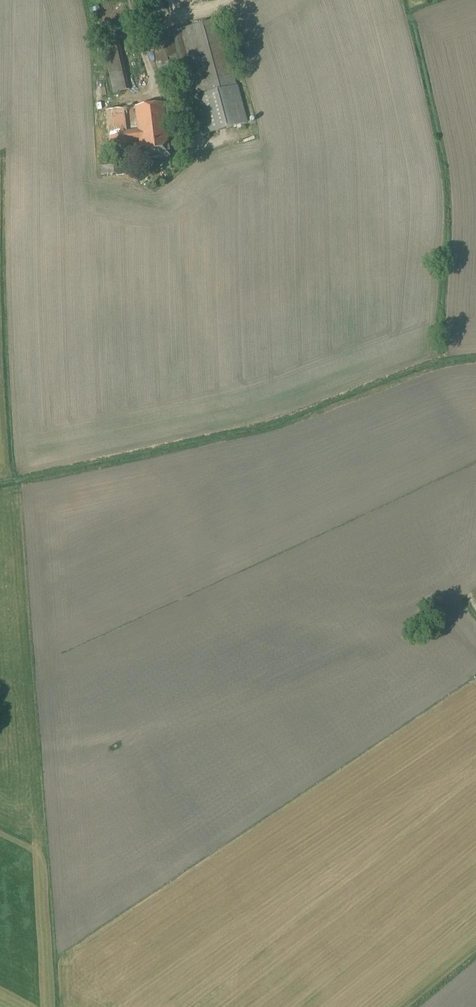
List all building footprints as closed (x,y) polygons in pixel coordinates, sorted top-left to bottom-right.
[(236,86),(218,19),(150,37),(158,69),(186,61),(196,97),(195,97),(206,135),(247,123),(237,86),(236,86)] [(113,94),(129,90),(118,38),(101,42),(113,94)] [(168,142),(163,103),(134,107),(137,130),(126,131),(123,108),(105,110),(109,146),(128,144),(127,142),(139,141),(139,145),(137,145),(139,161),(170,157),(168,142)] [(99,166),(100,175),(113,173),(112,165),(99,166)]
